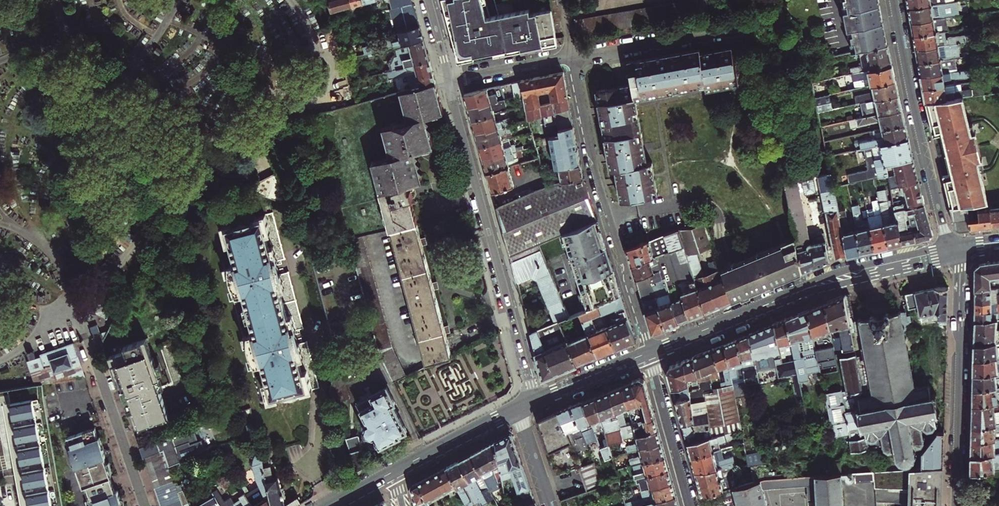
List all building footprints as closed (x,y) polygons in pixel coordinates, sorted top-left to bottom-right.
[(341,0),(328,0),(332,12),(343,9),(341,0)] [(343,9),(353,6),(352,0),(341,0),(343,9)] [(413,2),(412,0),(395,0),(394,2),(391,3),(392,7),(395,19),(398,31),(419,25),(417,18),(416,13),(413,2)] [(453,35),(459,58),(519,47),(521,52),(533,50),(556,45),(548,10),(530,13),(529,8),(485,18),(481,0),(443,0),(453,35)] [(576,20),(578,34),(716,8),(715,0),(683,0),(576,20)] [(879,0),(837,0),(838,3),(841,3),(843,10),(837,11),(841,29),(846,28),(848,35),(845,36),(846,42),(849,42),(851,52),(859,50),(887,44),(881,14),(879,0)] [(908,8),(956,1),(956,0),(906,0),(907,1),(908,8)] [(956,1),(908,8),(909,15),(910,22),(945,17),(958,15),(956,1)] [(774,30),(780,28),(781,25),(780,19),(775,16),(770,18),(767,23),(769,28),(774,30)] [(911,29),(913,35),(944,31),(948,31),(945,17),(910,22),(911,29)] [(419,25),(398,31),(400,39),(393,41),(393,39),(362,47),(364,53),(399,44),(423,38),(421,32),(419,25)] [(944,31),(913,35),(914,42),(915,49),(956,44),(972,42),(970,34),(945,37),(944,31)] [(423,38),(399,44),(404,59),(394,62),(396,68),(429,60),(426,50),(423,38)] [(852,73),(861,71),(892,64),(890,55),(887,44),(859,50),(862,66),(860,67),(858,66),(850,67),(852,73)] [(916,56),(918,62),(953,58),(958,58),(956,44),(915,49),(916,56)] [(701,54),(706,84),(706,90),(738,84),(732,48),(722,50),(719,51),(716,51),(701,54)] [(706,84),(701,54),(700,49),(669,54),(663,55),(670,90),(685,88),(696,86),(706,84)] [(670,90),(663,55),(640,60),(628,62),(633,84),(635,96),(662,91),(665,91),(670,90)] [(919,70),(920,76),(955,72),(953,58),(918,62),(919,70)] [(433,74),(429,60),(396,68),(385,71),(388,79),(407,75),(410,89),(435,82),(433,74)] [(872,84),(895,78),(894,72),(892,64),(861,71),(862,78),(847,82),(849,89),(872,84)] [(955,72),(920,76),(921,83),(922,88),(944,86),(943,80),(969,77),(968,70),(955,72)] [(566,86),(563,73),(534,79),(521,82),(523,95),(526,107),(568,97),(566,86)] [(856,103),(875,98),(898,93),(897,85),(895,78),(872,84),(874,91),(871,92),(870,92),(854,95),(856,103)] [(443,112),(435,82),(410,89),(399,92),(407,120),(382,127),(390,157),(371,161),(389,231),(390,231),(396,229),(415,224),(409,199),(410,199),(408,190),(407,191),(405,184),(422,180),(420,171),(416,153),(415,150),(433,145),(427,122),(426,117),(443,112)] [(523,95),(521,82),(512,84),(514,97),(517,96),(523,95)] [(635,96),(633,84),(616,87),(597,91),(599,102),(635,96)] [(925,101),(963,97),(984,95),(983,89),(954,92),(953,85),(944,86),(922,88),(923,95),(925,101)] [(466,102),(468,107),(504,99),(501,87),(464,95),(466,102)] [(856,118),(902,108),(900,100),(898,93),(875,98),(878,109),(874,109),(874,107),(854,111),(856,118)] [(829,94),(815,97),(818,112),(832,109),(829,94)] [(517,96),(520,108),(526,107),(523,95),(517,96)] [(601,114),(605,136),(641,129),(637,107),(636,103),(635,96),(599,102),(600,106),(600,110),(601,114)] [(557,124),(559,129),(574,127),(571,112),(568,97),(526,107),(528,119),(544,116),(545,125),(557,124)] [(944,133),(948,153),(978,146),(973,124),(970,125),(963,97),(925,101),(929,118),(933,135),(940,134),(944,133)] [(504,99),(468,107),(470,114),(472,121),(494,115),(493,109),(507,105),(506,99),(504,99)] [(880,118),(882,127),(905,122),(903,115),(902,108),(856,118),(851,120),(852,126),(877,121),(877,118),(880,118)] [(473,127),(475,134),(511,124),(515,123),(513,117),(501,120),(499,114),(494,115),(472,121),(473,127)] [(871,145),(908,137),(907,131),(905,122),(882,127),(874,129),(875,137),(854,142),(855,149),(871,145)] [(511,124),(475,134),(477,141),(479,147),(502,140),(500,134),(513,130),(511,124)] [(552,169),(556,168),(581,164),(577,146),(574,127),(559,129),(560,135),(544,138),(550,170),(552,169)] [(645,151),(641,129),(605,136),(608,153),(609,156),(610,162),(611,169),(616,169),(647,162),(645,154),(645,151)] [(940,134),(945,154),(948,153),(944,133),(940,134)] [(885,163),(913,156),(911,147),(908,137),(871,145),(878,176),(887,173),(885,163)] [(510,138),(502,140),(479,147),(481,152),(483,160),(520,149),(524,147),(523,144),(516,146),(515,143),(511,144),(510,138)] [(978,146),(948,153),(953,173),(950,173),(943,175),(946,190),(950,206),(979,203),(988,202),(980,170),(984,169),(978,146)] [(520,149),(483,160),(484,165),(486,173),(507,166),(519,162),(518,156),(522,155),(520,149)] [(953,173),(948,153),(945,154),(950,173),(953,173)] [(887,173),(890,187),(919,180),(915,167),(913,156),(885,163),(887,173)] [(647,162),(616,169),(618,177),(618,180),(619,184),(622,199),(658,193),(655,177),(654,174),(652,161),(647,162)] [(555,182),(549,184),(544,187),(534,163),(524,167),(534,191),(496,208),(502,228),(511,262),(540,250),(537,244),(561,234),(576,228),(597,220),(583,178),(555,182)] [(581,164),(556,168),(557,174),(555,174),(551,175),(550,170),(552,170),(552,169),(550,170),(544,171),(549,184),(555,182),(583,178),(582,171),(581,164)] [(513,187),(507,166),(486,173),(489,182),(492,193),(513,187)] [(287,202),(278,170),(245,188),(287,202)] [(831,173),(822,175),(818,176),(819,180),(820,186),(821,191),(834,188),(831,173)] [(816,189),(813,177),(802,180),(804,190),(805,192),(806,193),(811,192),(815,191),(816,189)] [(860,180),(865,202),(871,200),(876,221),(878,222),(878,224),(870,226),(875,249),(882,248),(888,246),(880,207),(874,177),(860,180)] [(905,194),(906,195),(921,191),(920,185),(919,180),(890,187),(892,197),(905,194)] [(799,191),(797,181),(785,184),(787,194),(799,191)] [(834,188),(821,191),(822,197),(822,199),(823,201),(836,198),(834,188)] [(789,204),(801,202),(801,199),(799,191),(787,194),(789,204)] [(902,203),(904,209),(907,208),(924,203),(923,197),(921,191),(906,195),(907,201),(902,202),(902,203)] [(907,201),(906,195),(896,198),(896,201),(893,201),(894,204),(894,206),(902,203),(902,202),(907,201)] [(836,198),(823,201),(824,207),(825,212),(826,211),(838,209),(836,198)] [(992,226),(998,225),(998,201),(989,202),(992,226)] [(789,204),(791,214),(803,211),(802,208),(801,202),(789,204)] [(992,226),(989,202),(988,202),(979,203),(981,217),(970,218),(971,228),(984,227),(992,226)] [(904,212),(904,209),(902,203),(894,206),(894,204),(880,207),(888,246),(897,244),(911,241),(915,240),(929,237),(933,233),(924,203),(907,208),(908,211),(904,212)] [(979,203),(950,206),(955,227),(957,229),(959,230),(965,229),(971,228),(970,218),(981,217),(979,203)] [(288,271),(276,274),(275,272),(273,273),(270,263),(273,262),(272,260),(284,257),(272,211),(256,215),(254,213),(253,211),(251,210),(249,209),(247,208),(245,208),(243,208),(242,208),(240,208),(237,209),(236,210),(234,211),(233,212),(232,213),(231,215),(230,218),(230,220),(229,222),(231,227),(226,229),(229,242),(235,262),(231,263),(229,267),(229,271),(229,275),(229,279),(231,283),(233,286),(235,289),(239,292),(243,291),(254,332),(250,333),(249,337),(248,341),(248,345),(249,349),(250,352),(252,356),(255,359),(258,362),(262,360),(267,380),(271,394),(276,393),(277,398),(279,400),(280,402),(282,404),(284,405),(286,406),(289,407),(292,407),(294,407),(296,406),(299,404),(301,403),(302,401),(303,398),(304,395),(304,393),(304,391),(319,386),(307,340),(294,344),(294,342),(292,342),(289,332),(291,332),(291,330),(303,327),(288,271)] [(838,209),(826,211),(829,226),(841,223),(838,210),(838,209)] [(861,252),(856,229),(847,231),(846,228),(848,226),(845,209),(838,210),(841,223),(847,255),(856,254),(861,252)] [(793,224),(805,221),(804,217),(803,211),(791,214),(793,224)] [(853,213),(856,229),(861,252),(869,251),(875,249),(870,226),(863,228),(860,212),(853,213)] [(606,248),(597,220),(576,228),(561,234),(564,245),(569,243),(572,253),(567,254),(574,277),(579,276),(584,290),(579,292),(585,310),(597,305),(621,295),(620,290),(611,264),(606,248)] [(793,224),(795,234),(807,231),(806,226),(805,221),(793,224)] [(226,229),(231,227),(229,222),(219,225),(224,244),(229,242),(226,229)] [(732,301),(722,270),(717,272),(712,274),(705,277),(696,252),(714,246),(706,222),(679,231),(704,312),(715,308),(720,306),(722,305),(728,303),(732,301)] [(847,255),(841,223),(829,226),(836,258),(842,257),(847,255)] [(451,355),(451,354),(450,353),(443,326),(435,297),(433,289),(420,241),(415,224),(396,229),(390,231),(390,233),(389,233),(389,236),(391,236),(426,362),(451,355)] [(633,234),(636,245),(645,242),(642,231),(633,234)] [(704,312),(679,231),(665,235),(670,252),(668,253),(671,261),(673,267),(655,273),(648,275),(650,282),(651,283),(665,279),(679,323),(684,320),(690,318),(697,315),(704,312)] [(797,244),(803,242),(809,241),(808,236),(807,231),(795,234),(795,237),(796,240),(797,244)] [(629,258),(631,266),(668,253),(670,252),(665,235),(645,242),(636,245),(626,249),(629,258)] [(791,276),(803,272),(807,270),(822,263),(830,260),(824,235),(813,238),(813,243),(812,243),(811,243),(809,244),(809,245),(804,246),(803,242),(797,244),(796,240),(795,237),(790,239),(788,243),(783,245),(772,250),(779,281),(791,276)] [(390,344),(362,237),(349,240),(378,352),(393,382),(402,378),(405,376),(390,344)] [(568,317),(540,250),(511,262),(514,273),(516,282),(531,276),(537,279),(555,322),(558,321),(568,317)] [(767,286),(779,281),(772,250),(759,256),(747,260),(756,291),(758,290),(760,290),(767,286)] [(648,275),(655,273),(652,266),(658,264),(658,265),(671,261),(668,253),(631,266),(634,274),(635,279),(648,275)] [(738,299),(756,291),(747,260),(722,270),(732,301),(738,299)] [(992,262),(978,263),(975,266),(975,289),(991,287),(998,286),(998,261),(992,262)] [(229,267),(231,263),(222,266),(230,294),(239,292),(235,289),(233,286),(231,283),(229,279),(229,275),(229,271),(229,267)] [(635,279),(638,287),(650,282),(648,275),(635,279)] [(665,279),(651,283),(665,328),(673,325),(679,323),(665,279)] [(638,287),(652,333),(660,330),(665,328),(651,283),(650,282),(638,287)] [(935,285),(915,290),(919,305),(922,321),(939,318),(939,323),(947,324),(948,302),(948,286),(935,285)] [(975,289),(975,292),(975,296),(975,303),(998,301),(998,292),(991,292),(991,291),(991,287),(975,289)] [(919,305),(915,290),(911,292),(906,293),(909,307),(919,305)] [(849,320),(854,319),(849,293),(847,293),(844,294),(849,320)] [(834,298),(825,302),(829,328),(839,326),(842,341),(843,351),(854,349),(851,331),(849,320),(844,294),(834,298)] [(615,307),(619,320),(628,317),(621,295),(597,305),(602,316),(605,314),(604,312),(615,307)] [(975,312),(998,310),(998,301),(975,303),(975,307),(975,312)] [(829,328),(825,302),(816,305),(808,309),(813,333),(822,330),(823,336),(827,336),(828,340),(832,339),(829,328)] [(616,348),(606,326),(593,332),(587,317),(597,313),(598,316),(600,321),(603,320),(602,316),(597,305),(585,310),(578,313),(581,320),(587,334),(596,356),(606,352),(616,348)] [(786,318),(792,342),(793,348),(794,352),(795,358),(799,381),(809,379),(808,372),(820,369),(818,361),(816,349),(813,333),(808,309),(797,313),(786,318)] [(854,319),(849,320),(851,331),(861,330),(861,332),(860,333),(861,335),(862,335),(863,344),(862,344),(863,346),(864,346),(865,354),(856,356),(855,353),(840,356),(842,365),(847,391),(842,392),(847,419),(850,432),(849,432),(850,438),(849,439),(851,450),(868,447),(870,455),(872,455),(874,452),(874,448),(871,448),(870,446),(881,444),(881,445),(882,445),(883,445),(883,447),(888,450),(894,449),(894,450),(893,450),(893,452),(895,452),(895,455),(894,455),(894,457),(896,457),(898,459),(897,460),(899,462),(900,460),(902,461),(902,463),(904,463),(905,461),(908,461),(909,462),(911,461),(910,460),(912,458),(914,459),(915,457),(913,456),(914,453),(916,453),(916,451),(914,451),(914,448),(916,448),(915,446),(913,446),(913,445),(921,443),(923,440),(923,438),(924,438),(924,437),(925,436),(925,435),(923,434),(922,426),(924,426),(927,429),(933,428),(936,424),(938,423),(938,421),(936,421),(935,414),(936,414),(937,416),(939,415),(939,413),(940,413),(939,410),(938,411),(935,396),(937,395),(937,393),(935,394),(934,392),(933,392),(933,394),(931,394),(930,387),(931,387),(931,384),(929,384),(929,383),(927,383),(927,384),(917,386),(917,385),(916,385),(915,381),(916,380),(915,378),(914,378),(913,369),(913,367),(912,367),(910,359),(911,359),(911,357),(910,357),(908,349),(909,349),(909,346),(908,346),(906,337),(913,336),(909,320),(908,320),(906,309),(901,310),(901,309),(897,310),(897,311),(895,311),(895,312),(891,313),(888,312),(888,311),(885,312),(886,313),(883,314),(883,316),(879,317),(876,317),(874,316),(874,315),(873,315),(873,314),(870,314),(870,315),(868,316),(868,317),(863,318),(863,317),(861,318),(861,317),(858,317),(858,319),(854,319)] [(975,321),(997,318),(998,318),(998,310),(975,312),(975,317),(975,321)] [(576,339),(567,342),(577,364),(587,360),(596,356),(587,334),(582,336),(576,322),(581,320),(578,313),(568,317),(558,321),(561,328),(570,325),(576,339)] [(636,340),(628,317),(619,320),(606,326),(616,348),(627,344),(636,340)] [(782,319),(774,323),(780,344),(792,342),(786,318),(782,319)] [(973,327),(973,333),(997,330),(997,318),(975,321),(973,321),(973,327)] [(582,336),(587,334),(581,320),(576,322),(582,336)] [(577,364),(567,342),(561,328),(558,321),(555,322),(530,332),(542,379),(562,370),(577,364)] [(797,390),(801,389),(799,381),(795,358),(784,361),(782,354),(781,350),(780,344),(774,323),(761,328),(750,333),(757,371),(777,367),(779,376),(793,373),(797,390)] [(996,342),(997,330),(973,333),(973,340),(973,346),(974,345),(996,342)] [(249,337),(250,333),(241,335),(249,364),(258,362),(255,359),(252,356),(250,352),(249,349),(248,345),(248,341),(249,337)] [(737,338),(744,374),(757,371),(750,333),(743,335),(737,338)] [(146,337),(142,339),(149,357),(153,356),(146,337)] [(744,374),(737,338),(731,340),(725,343),(733,386),(734,389),(739,388),(740,392),(747,390),(746,383),(744,374)] [(125,349),(108,355),(113,368),(120,388),(128,411),(131,410),(134,409),(140,425),(169,414),(160,390),(156,378),(160,377),(153,356),(149,357),(142,339),(123,346),(125,349)] [(84,376),(74,342),(74,341),(41,352),(42,355),(28,359),(36,384),(41,383),(84,376)] [(780,344),(781,350),(793,348),(792,342),(780,344)] [(973,360),(998,356),(998,342),(996,342),(974,345),(973,353),(973,360)] [(733,386),(725,343),(720,345),(713,348),(718,369),(723,367),(724,373),(726,382),(720,383),(721,388),(733,386)] [(837,365),(834,353),(833,345),(825,347),(816,349),(818,361),(822,360),(823,367),(837,365)] [(709,430),(711,436),(733,430),(741,428),(734,389),(733,386),(721,388),(720,383),(719,375),(718,369),(713,348),(708,350),(702,352),(697,354),(693,356),(699,387),(691,388),(692,390),(689,391),(690,397),(696,433),(709,430)] [(794,352),(782,354),(784,361),(795,358),(794,352)] [(683,360),(687,380),(692,379),(693,383),(691,384),(691,388),(699,387),(693,356),(688,358),(683,360)] [(998,371),(998,356),(973,360),(973,367),(973,374),(998,371)] [(689,391),(688,388),(687,380),(683,360),(677,362),(670,365),(667,372),(675,401),(690,397),(689,391)] [(759,380),(757,371),(744,374),(746,383),(759,380)] [(972,388),(998,385),(998,371),(973,374),(973,380),(972,388)] [(339,372),(334,374),(330,387),(335,401),(348,396),(339,372)] [(633,380),(643,420),(654,417),(644,380),(639,378),(637,379),(633,380)] [(263,381),(268,400),(277,398),(276,393),(271,394),(267,380),(263,381)] [(633,422),(643,420),(633,380),(628,382),(622,384),(628,407),(632,421),(633,422)] [(41,383),(36,384),(0,390),(0,396),(15,478),(20,505),(63,505),(47,412),(43,399),(41,383)] [(609,390),(623,438),(635,435),(636,435),(633,425),(626,426),(625,423),(622,412),(620,410),(628,407),(622,384),(616,387),(609,390)] [(998,401),(998,385),(972,388),(972,397),(972,404),(998,401)] [(370,395),(369,392),(360,397),(361,399),(357,402),(367,421),(365,422),(365,429),(367,434),(373,438),(375,437),(379,447),(386,443),(401,436),(400,434),(406,430),(393,404),(395,403),(387,387),(370,395)] [(847,419),(842,392),(841,389),(825,392),(834,435),(849,432),(850,432),(847,419)] [(623,438),(609,390),(603,392),(595,395),(605,429),(605,432),(608,442),(623,438)] [(595,432),(605,429),(595,395),(589,398),(582,400),(595,432)] [(686,443),(711,436),(709,430),(696,433),(690,397),(675,401),(680,422),(683,431),(686,443)] [(595,432),(582,400),(576,403),(570,405),(583,435),(586,442),(597,437),(597,436),(595,432)] [(998,401),(972,404),(972,414),(971,426),(998,423),(998,408),(998,407),(998,401)] [(564,408),(558,410),(576,451),(581,449),(576,437),(583,435),(570,405),(564,408)] [(134,409),(131,410),(136,426),(140,425),(134,409)] [(576,451),(558,410),(550,414),(538,419),(555,468),(557,474),(578,467),(587,492),(604,486),(594,461),(582,466),(576,451)] [(633,425),(636,435),(657,429),(656,424),(654,417),(643,420),(633,422),(633,425)] [(971,426),(971,434),(971,441),(998,438),(998,423),(971,426)] [(116,491),(114,492),(109,478),(110,477),(103,457),(104,457),(98,438),(97,439),(95,426),(68,436),(72,446),(69,447),(86,495),(83,496),(87,505),(122,505),(116,491)] [(192,429),(140,447),(144,457),(163,450),(169,465),(179,461),(176,452),(178,446),(196,440),(192,429)] [(657,429),(636,435),(635,435),(637,443),(635,442),(625,444),(627,451),(629,451),(661,442),(660,438),(657,429)] [(690,457),(721,448),(719,442),(735,438),(733,430),(711,436),(686,443),(688,450),(690,457)] [(943,464),(944,430),(937,430),(937,432),(921,451),(921,466),(940,465),(943,464)] [(608,443),(608,442),(605,432),(597,436),(597,437),(601,446),(608,443)] [(495,440),(501,475),(502,478),(503,485),(511,482),(514,494),(520,492),(523,495),(528,494),(528,489),(530,488),(511,434),(504,437),(495,440)] [(360,435),(347,439),(353,455),(357,473),(368,467),(360,435)] [(583,435),(576,437),(581,449),(588,447),(586,442),(583,435)] [(971,441),(971,447),(971,455),(998,452),(998,438),(971,441)] [(489,444),(482,447),(492,467),(494,475),(501,475),(495,440),(489,444)] [(629,458),(630,464),(664,455),(663,449),(661,442),(629,451),(630,457),(629,458)] [(605,457),(612,455),(608,443),(601,446),(605,457)] [(495,478),(494,475),(492,467),(482,447),(477,450),(470,454),(485,481),(488,486),(493,483),(494,486),(497,484),(495,478)] [(692,465),(694,471),(729,467),(736,466),(733,456),(724,458),(721,448),(690,457),(692,465)] [(153,484),(173,477),(171,470),(169,465),(163,450),(144,457),(148,471),(153,484)] [(971,455),(970,463),(970,472),(998,468),(998,452),(971,455)] [(479,485),(485,481),(470,454),(465,457),(459,460),(480,500),(485,497),(479,485)] [(263,462),(261,455),(259,456),(257,460),(256,468),(258,481),(262,490),(250,497),(249,495),(250,495),(246,489),(243,491),(245,495),(252,505),(274,505),(263,462)] [(630,464),(630,465),(633,478),(634,477),(668,468),(667,463),(664,455),(630,464)] [(748,464),(751,464),(762,463),(760,455),(746,456),(748,464)] [(169,465),(171,470),(194,461),(191,457),(179,461),(169,465)] [(456,484),(458,488),(467,505),(475,505),(473,504),(480,500),(459,460),(456,462),(453,463),(448,465),(446,467),(456,484)] [(263,462),(274,505),(297,505),(302,503),(298,496),(286,504),(285,500),(287,500),(283,486),(281,487),(278,474),(273,475),(269,461),(263,462)] [(829,462),(829,473),(840,473),(839,461),(829,462)] [(762,487),(760,480),(763,478),(763,471),(762,463),(751,464),(752,469),(753,474),(755,481),(733,487),(738,505),(767,505),(762,487)] [(887,469),(888,488),(912,489),(911,505),(942,505),(942,504),(939,504),(939,500),(940,465),(921,466),(887,469)] [(456,484),(446,467),(431,475),(416,482),(426,500),(456,484)] [(729,467),(694,471),(696,478),(698,484),(709,481),(708,478),(719,476),(719,478),(736,473),(735,469),(733,468),(729,469),(729,467)] [(671,477),(668,468),(634,477),(636,484),(639,483),(641,491),(672,482),(671,477)] [(887,469),(875,470),(875,479),(876,488),(888,488),(887,469)] [(842,476),(842,481),(875,479),(875,470),(855,471),(856,475),(842,476)] [(842,481),(842,476),(856,475),(855,471),(840,473),(829,473),(803,475),(803,479),(817,478),(817,483),(819,505),(844,505),(842,481)] [(735,481),(737,478),(736,473),(719,478),(719,476),(708,478),(709,481),(698,484),(699,490),(701,495),(723,489),(722,482),(724,482),(726,483),(735,481)] [(760,480),(762,487),(817,483),(817,478),(803,479),(803,475),(776,477),(763,478),(760,480)] [(183,505),(179,492),(173,477),(153,484),(159,500),(161,505),(180,505),(183,505)] [(488,486),(485,481),(479,485),(485,497),(492,494),(489,489),(488,486)] [(416,482),(411,485),(414,499),(416,505),(430,505),(428,504),(426,500),(416,482)] [(626,505),(634,505),(676,495),(674,490),(672,482),(641,491),(638,492),(640,499),(625,503),(626,505)] [(243,491),(238,484),(235,487),(240,496),(243,497),(245,495),(243,491)] [(456,484),(426,500),(428,504),(458,488),(456,484)] [(234,503),(231,497),(225,501),(217,490),(213,492),(215,496),(221,505),(236,505),(234,503)] [(182,491),(179,492),(183,505),(184,505),(191,505),(182,491)] [(494,498),(498,505),(506,502),(504,492),(494,498)] [(245,495),(243,497),(234,503),(236,505),(252,505),(245,495)] [(677,502),(676,495),(634,505),(679,505),(677,502)] [(215,496),(199,505),(221,505),(215,496)] [(562,505),(569,505),(577,503),(574,496),(560,500),(562,505)]
